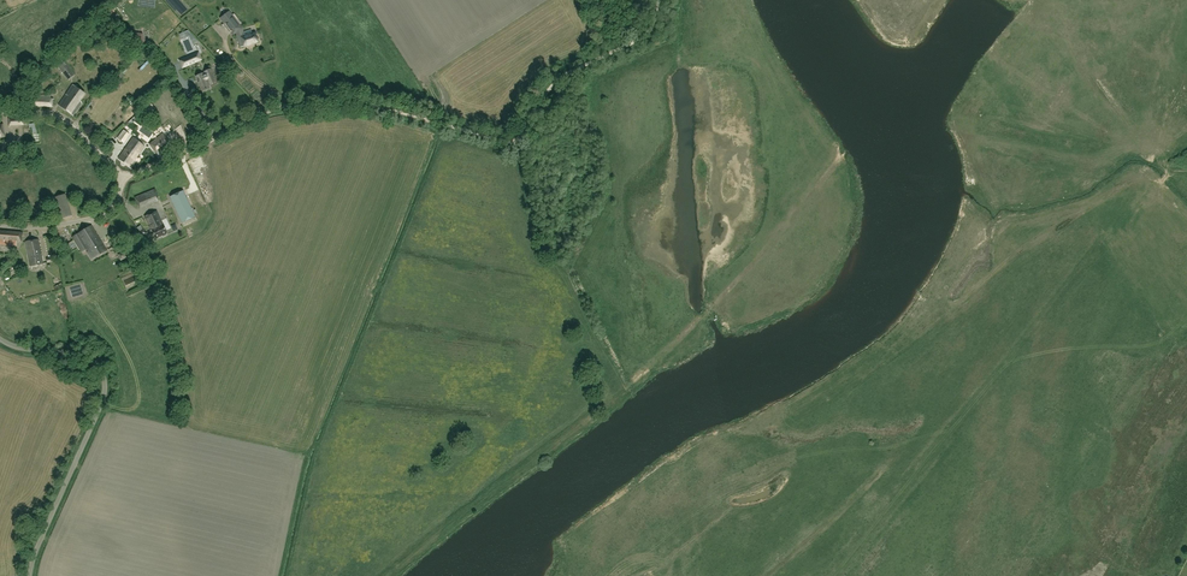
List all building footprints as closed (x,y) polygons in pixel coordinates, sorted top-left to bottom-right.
[(220,18),(226,25),(233,35),(236,33),(240,47),(258,42),(255,33),(253,34),(251,30),(243,32),(241,27),(229,11),(220,18)] [(189,30),(188,31),(190,35),(193,44),(199,42),(189,30)] [(141,46),(146,40),(143,33),(136,32),(131,38),(134,44),(141,46)] [(198,53),(192,55),(186,58),(180,61),(183,67),(189,65),(195,62),(201,59),(198,53)] [(68,80),(74,75),(64,61),(58,66),(68,80)] [(215,80),(211,69),(205,72),(205,73),(203,74),(203,73),(196,76),(203,92),(209,89),(208,86),(217,82),(215,80)] [(80,101),(85,93),(73,85),(59,105),(74,115),(82,103),(80,101)] [(30,94),(30,104),(30,106),(52,107),(52,106),(54,107),(54,98),(51,98),(51,95),(40,95),(40,94),(30,94)] [(101,96),(88,116),(99,123),(113,103),(101,96)] [(118,138),(124,143),(127,138),(129,134),(123,131),(118,138)] [(173,146),(163,133),(150,144),(160,157),(173,146)] [(130,167),(145,146),(133,138),(118,158),(130,167)] [(160,201),(158,197),(155,189),(135,197),(139,209),(160,201)] [(170,197),(182,223),(195,217),(183,190),(170,197)] [(57,220),(72,216),(65,194),(55,197),(57,202),(52,204),(57,220)] [(163,223),(162,222),(156,211),(145,217),(152,230),(157,238),(163,235),(163,237),(167,235),(167,233),(168,233),(163,224),(163,225),(162,224),(163,223)] [(93,258),(107,249),(91,225),(73,236),(82,251),(88,247),(89,249),(88,251),(93,258)] [(22,233),(0,231),(0,242),(12,243),(12,241),(21,241),(22,233)] [(30,266),(43,264),(42,254),(38,239),(26,241),(30,266)] [(147,246),(142,249),(146,256),(151,253),(147,246)]
